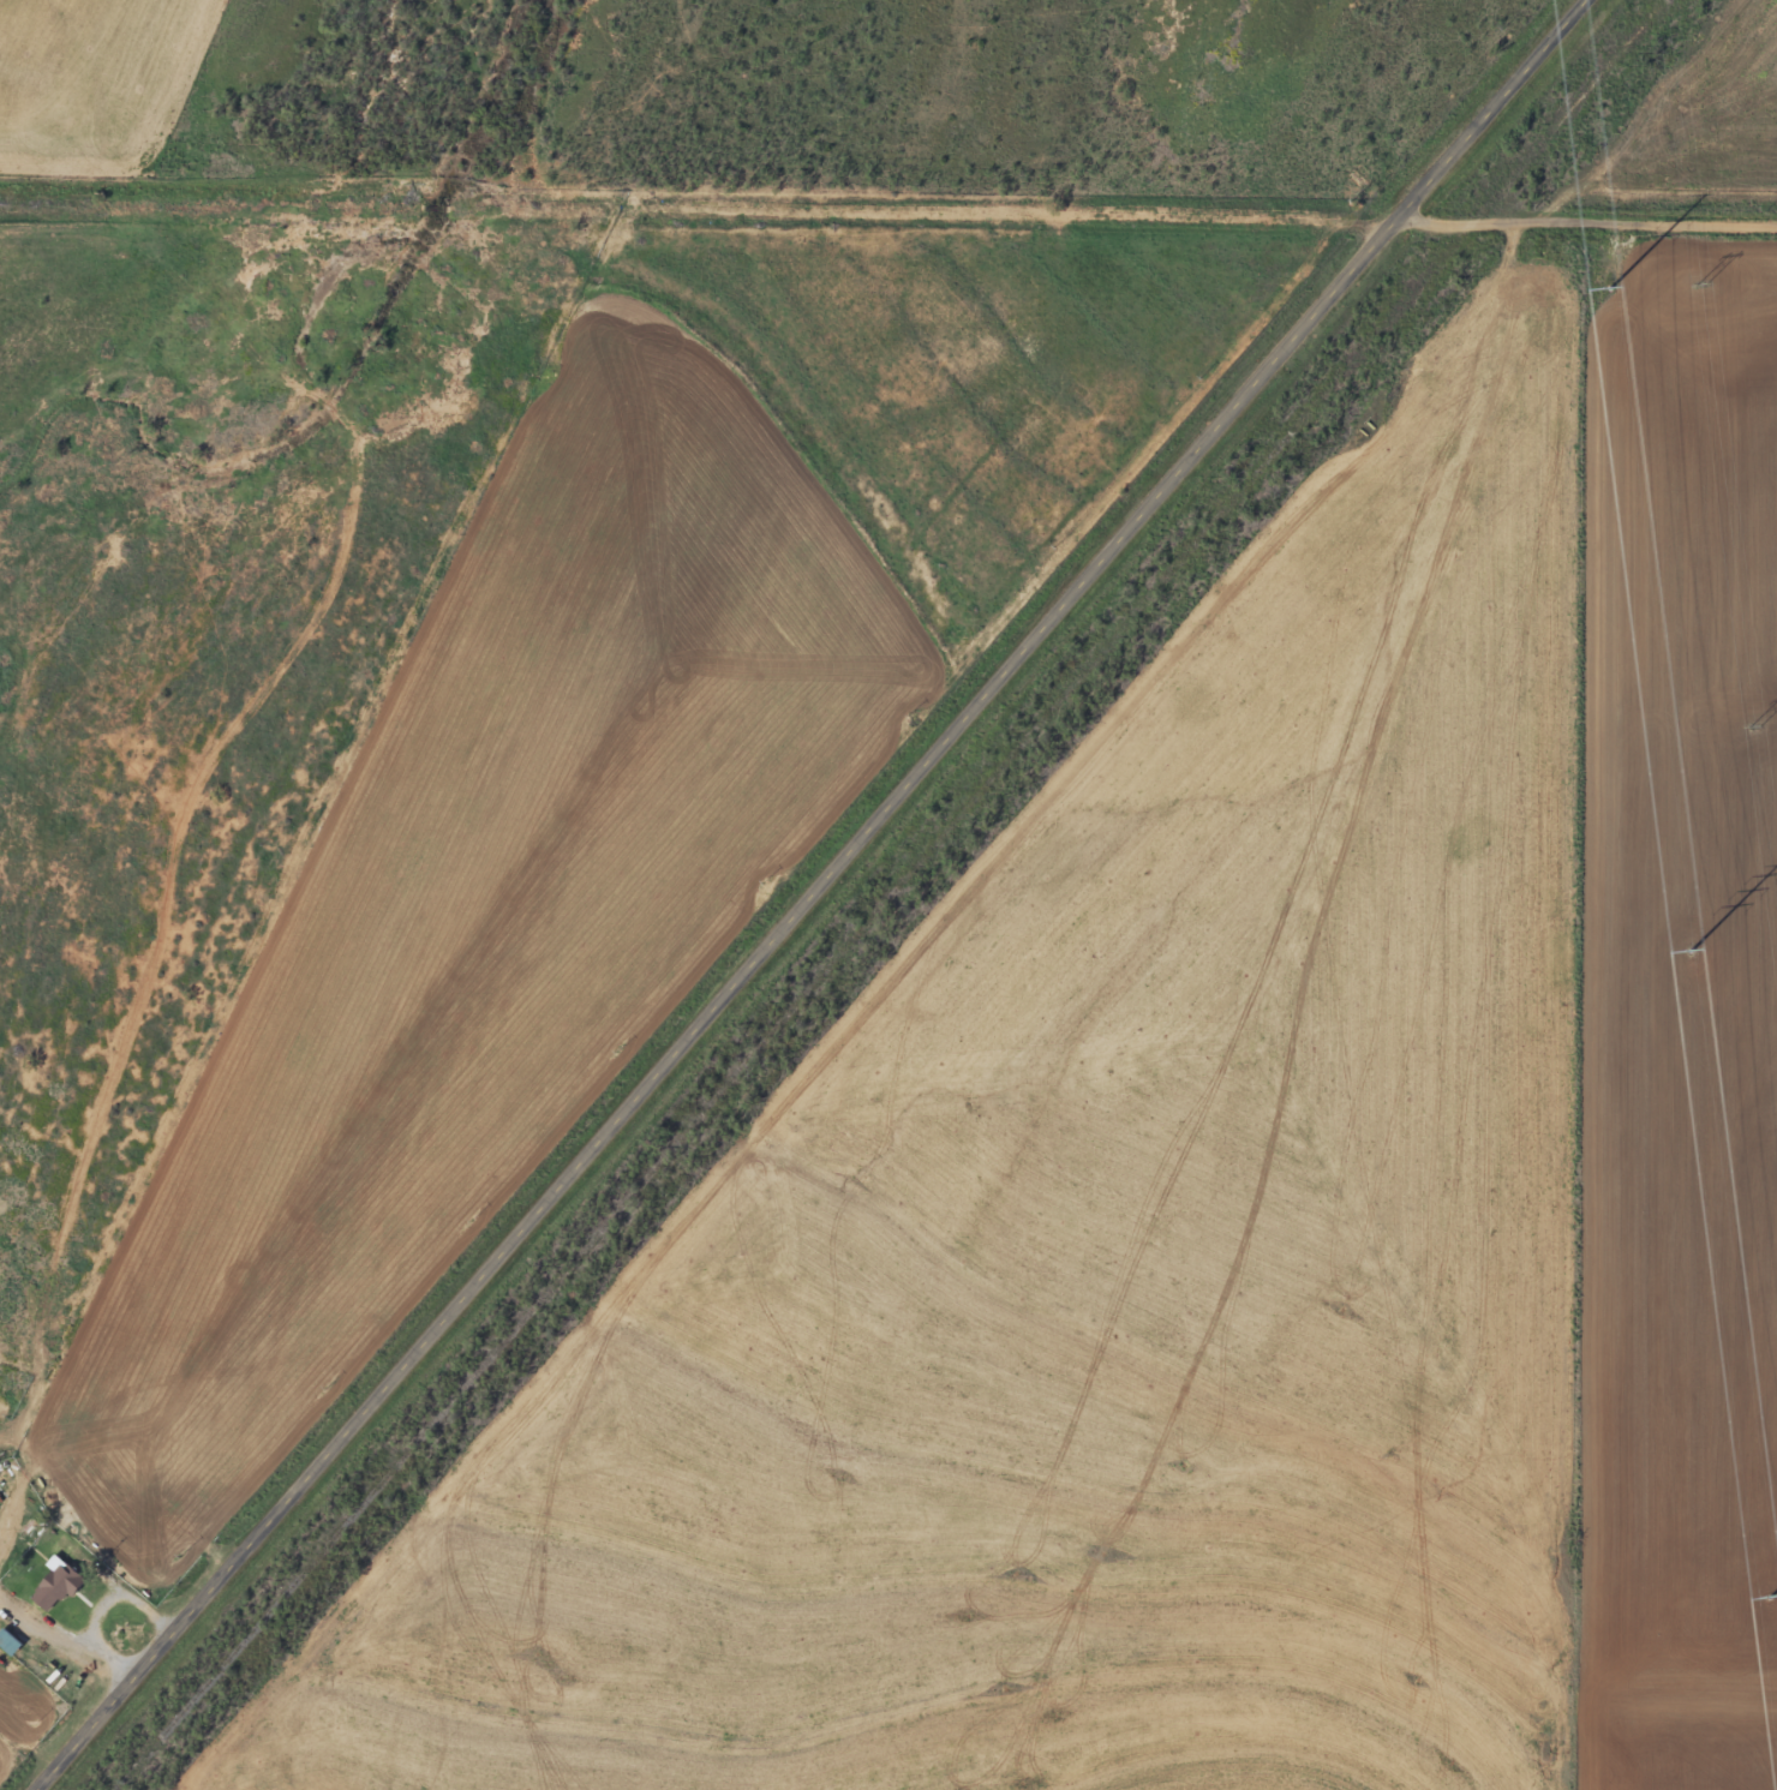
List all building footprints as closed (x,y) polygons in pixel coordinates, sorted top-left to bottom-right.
[(44,1617),(90,1585),(77,1565),(30,1598),(44,1617)]
